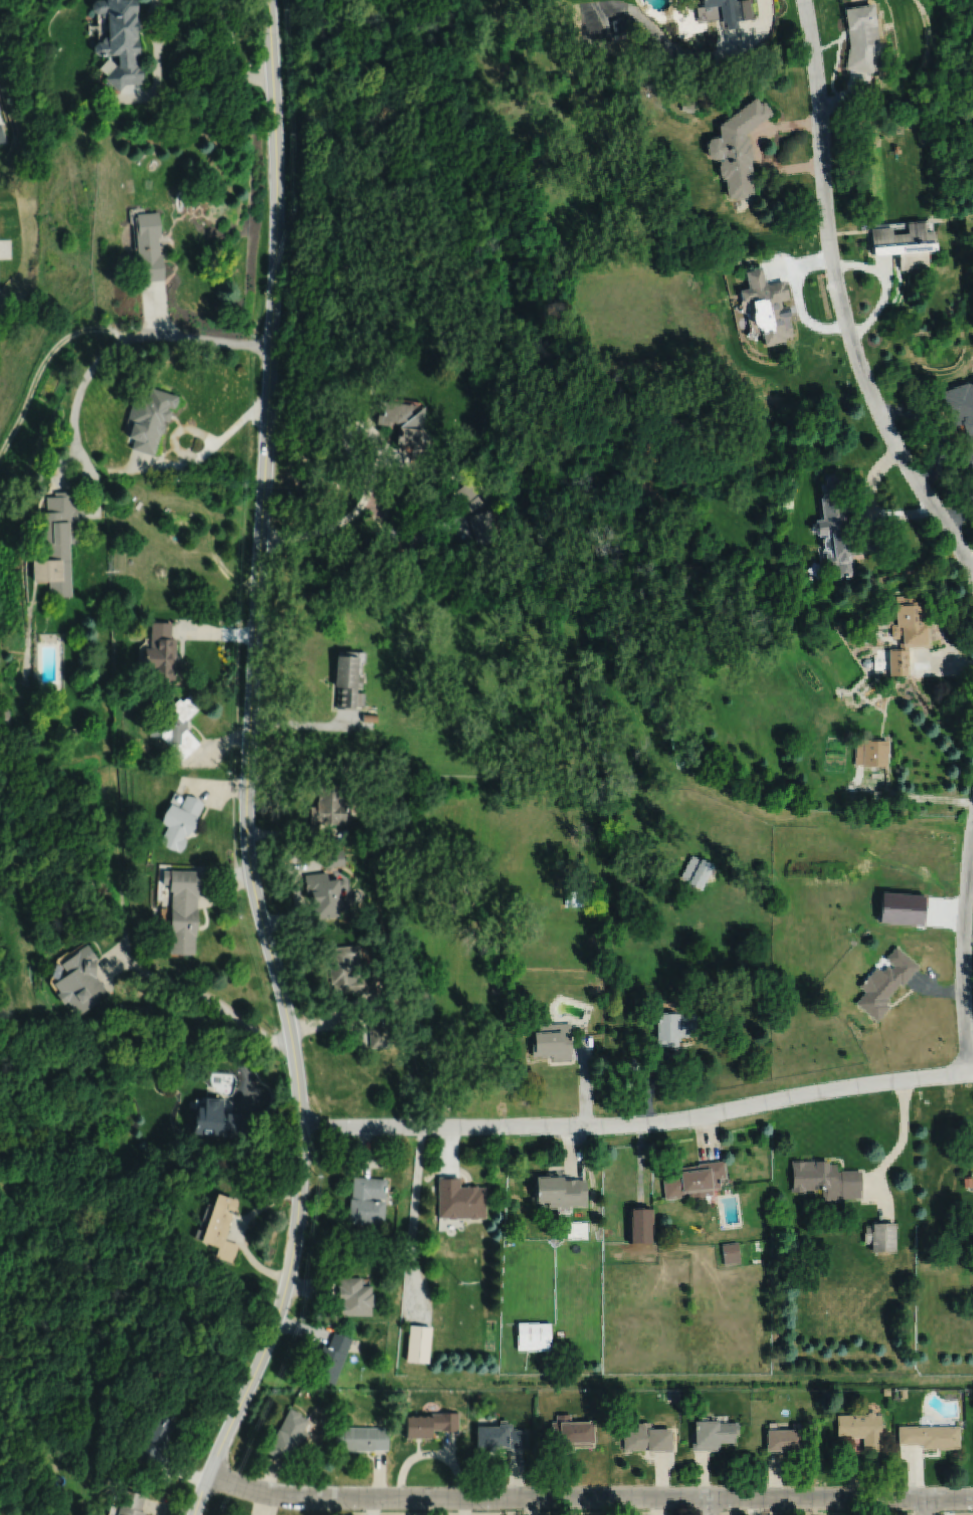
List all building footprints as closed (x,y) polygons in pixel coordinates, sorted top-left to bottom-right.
[(140,84),(140,80),(142,79),(141,68),(137,68),(136,55),(137,55),(136,35),(134,35),(134,33),(136,33),(135,21),(133,21),(133,18),(134,18),(134,13),(135,13),(134,0),(102,0),(102,1),(93,1),(89,5),(89,11),(93,15),(98,14),(98,17),(101,20),(104,20),(105,38),(102,38),(99,41),(100,43),(95,44),(91,48),(91,53),(95,57),(115,56),(115,65),(103,79),(117,92),(124,85),(140,84)] [(704,10),(721,7),(724,26),(728,25),(729,31),(740,29),(739,23),(754,20),(751,0),(737,3),(736,0),(702,0),(704,10)] [(877,56),(881,55),(880,45),(878,45),(871,5),(843,10),(849,46),(845,70),(873,75),(877,56)] [(613,21),(615,36),(630,33),(627,19),(613,21)] [(713,158),(722,156),(723,158),(719,158),(720,163),(718,163),(720,174),(721,174),(722,178),(725,178),(728,197),(734,196),(734,198),(748,197),(747,195),(754,194),(752,176),(753,176),(751,159),(754,159),(751,143),(749,143),(748,135),(746,136),(746,133),(751,128),(755,129),(774,115),(765,104),(762,106),(757,99),(719,129),(720,135),(719,135),(718,134),(711,135),(706,141),(708,153),(713,158)] [(683,102),(681,112),(699,115),(700,106),(683,102)] [(135,212),(135,215),(133,215),(138,278),(141,278),(141,281),(163,279),(161,252),(158,253),(157,235),(159,235),(157,210),(135,212)] [(869,228),(872,255),(897,253),(898,270),(926,267),(925,251),(934,250),(931,221),(923,222),(923,219),(905,221),(905,222),(906,231),(891,232),(890,227),(869,228)] [(760,328),(765,345),(784,340),(784,338),(793,335),(790,322),(785,323),(783,316),(790,314),(787,305),(782,307),(780,300),(788,298),(787,295),(789,295),(786,282),(784,283),(783,280),(769,283),(765,282),(761,267),(745,271),(749,287),(739,289),(742,301),(750,298),(753,310),(752,312),(752,315),(752,317),(752,320),(753,323),(755,325),(757,326),(759,327),(760,328)] [(968,384),(967,382),(940,392),(943,401),(941,401),(945,410),(947,410),(954,427),(957,426),(965,448),(948,468),(966,483),(972,474),(972,382),(968,384)] [(149,386),(146,397),(134,393),(125,422),(130,423),(126,436),(133,438),(130,448),(152,455),(153,452),(154,452),(156,445),(155,445),(156,443),(159,436),(158,436),(158,435),(159,435),(160,432),(161,432),(163,425),(164,422),(162,421),(162,419),(167,420),(170,410),(166,408),(166,406),(172,408),(173,405),(174,405),(177,398),(176,398),(177,395),(149,386)] [(376,399),(376,406),(378,409),(378,413),(374,413),(373,424),(390,425),(387,421),(392,421),(395,425),(394,426),(397,430),(397,435),(394,434),(393,442),(409,444),(409,458),(430,442),(419,429),(422,405),(410,413),(407,409),(414,404),(376,399)] [(815,533),(814,533),(812,533),(812,532),(811,532),(810,531),(810,530),(810,529),(810,528),(810,527),(811,526),(811,525),(812,525),(813,525),(814,524),(814,521),(822,520),(818,498),(821,498),(819,485),(824,484),(823,477),(835,475),(836,482),(837,482),(839,495),(843,495),(843,499),(847,499),(849,512),(845,513),(847,521),(850,520),(852,529),(847,530),(848,538),(878,534),(881,552),(852,556),(854,576),(836,578),(835,567),(826,568),(824,550),(822,551),(820,540),(821,540),(821,538),(824,538),(824,535),(816,536),(815,533)] [(454,491),(464,504),(469,511),(482,501),(466,481),(454,491)] [(75,490),(53,491),(53,496),(45,496),(45,511),(36,512),(37,525),(31,525),(32,538),(37,538),(37,544),(47,544),(47,559),(30,560),(31,582),(48,581),(48,591),(54,597),(70,596),(68,543),(77,543),(76,520),(77,520),(76,507),(75,507),(75,490)] [(466,516),(477,546),(499,538),(489,508),(466,516)] [(895,597),(895,606),(894,606),(894,626),(891,626),(891,639),(899,639),(899,650),(888,650),(877,651),(878,655),(874,655),(874,670),(887,670),(887,677),(908,677),(907,648),(930,648),(930,620),(925,620),(924,602),(915,602),(915,597),(895,597)] [(149,622),(149,648),(143,648),(142,669),(148,669),(147,679),(174,680),(175,639),(170,639),(170,622),(149,622)] [(336,656),(334,687),(337,687),(336,708),(354,709),(356,688),(362,688),(363,676),(357,676),(358,657),(336,656)] [(159,737),(181,761),(199,744),(186,730),(186,719),(200,706),(189,694),(181,702),(179,699),(161,715),(161,720),(148,720),(148,737),(159,737)] [(11,731),(9,710),(0,711),(0,732),(11,731)] [(362,712),(361,721),(376,722),(376,713),(362,712)] [(855,741),(854,766),(862,766),(862,768),(887,768),(888,742),(855,741)] [(317,782),(317,801),(315,801),(315,807),(309,807),(309,825),(344,825),(345,802),(341,802),(342,783),(317,782)] [(186,795),(184,798),(174,793),(159,823),(167,827),(159,842),(167,849),(179,852),(184,847),(185,839),(183,838),(184,835),(187,836),(194,828),(196,818),(203,804),(195,798),(186,795)] [(321,853),(323,868),(343,866),(342,851),(321,853)] [(692,855),(681,877),(687,880),(686,882),(702,890),(715,865),(699,857),(698,858),(692,855)] [(198,872),(162,871),(161,885),(168,885),(168,893),(171,893),(170,896),(169,896),(167,952),(193,953),(193,934),(194,934),(196,906),(195,906),(195,898),(197,898),(198,872)] [(342,880),(336,881),(335,877),(326,878),(326,873),(304,875),(305,881),(304,881),(304,889),(305,889),(306,895),(310,894),(311,906),(313,918),(337,915),(336,908),(339,908),(337,896),(340,896),(339,892),(344,892),(346,888),(346,883),(342,880)] [(566,890),(566,906),(595,907),(595,890),(566,890)] [(881,891),(878,921),(922,925),(925,895),(881,891)] [(96,959),(85,942),(75,949),(76,950),(58,961),(65,971),(50,981),(57,990),(53,992),(60,1002),(64,999),(75,1015),(107,993),(94,973),(94,960),(96,959)] [(329,946),(330,955),(327,956),(329,984),(332,983),(332,993),(357,991),(357,994),(373,993),(375,993),(373,975),(360,976),(357,944),(329,946)] [(904,953),(890,968),(887,965),(882,971),(877,966),(868,976),(867,975),(858,986),(865,991),(855,1003),(876,1021),(889,1006),(886,1004),(889,1000),(887,998),(899,983),(902,986),(919,966),(904,953)] [(491,983),(490,993),(500,993),(500,983),(491,983)] [(657,1014),(657,1040),(657,1046),(679,1047),(679,1037),(696,1037),(696,1015),(680,1015),(680,1014),(676,1014),(676,1012),(661,1012),(661,1014),(657,1014)] [(539,1024),(539,1032),(531,1032),(531,1057),(552,1057),(552,1060),(571,1060),(571,1023),(539,1024)] [(367,1026),(369,1048),(389,1046),(387,1024),(367,1026)] [(203,1096),(202,1105),(194,1105),(193,1113),(192,1113),(191,1132),(227,1136),(249,1138),(252,1138),(254,1114),(220,1111),(221,1097),(203,1096)] [(706,1199),(706,1196),(714,1195),(713,1190),(721,1189),(720,1180),(727,1179),(725,1161),(699,1164),(699,1166),(680,1169),(680,1170),(663,1172),(666,1199),(666,1200),(689,1197),(689,1199),(693,1198),(693,1202),(697,1205),(703,1204),(706,1199)] [(791,1161),(790,1193),(804,1193),(804,1190),(822,1191),(822,1201),(841,1201),(841,1199),(861,1199),(861,1171),(840,1171),(840,1173),(836,1173),(836,1165),(828,1165),(828,1161),(791,1161)] [(352,1177),(350,1199),(348,1198),(346,1221),(382,1224),(383,1201),(370,1200),(370,1198),(384,1199),(385,1191),(385,1179),(352,1177)] [(477,1218),(484,1218),(484,1187),(476,1187),(476,1185),(466,1185),(466,1187),(458,1187),(458,1177),(437,1177),(437,1218),(447,1218),(448,1219),(454,1219),(455,1218),(468,1218),(469,1219),(476,1219),(477,1218)] [(535,1177),(536,1203),(549,1203),(549,1209),(559,1209),(559,1207),(587,1207),(587,1181),(579,1181),(579,1180),(562,1180),(562,1177),(535,1177)] [(963,1178),(964,1188),(972,1187),(971,1177),(963,1178)] [(215,1193),(199,1241),(217,1247),(214,1256),(231,1262),(237,1244),(223,1239),(227,1227),(226,1227),(235,1199),(215,1193)] [(628,1210),(629,1243),(629,1244),(654,1243),(654,1210),(653,1210),(628,1210)] [(871,1224),(871,1227),(864,1226),(864,1243),(870,1244),(870,1252),(894,1253),(895,1224),(871,1224)] [(722,1245),(723,1247),(725,1266),(742,1264),(739,1244),(739,1243),(722,1245)] [(337,1278),(337,1285),(336,1285),(336,1301),(338,1301),(338,1316),(369,1316),(369,1306),(371,1307),(371,1294),(369,1294),(369,1286),(360,1286),(360,1278),(337,1278)] [(518,1324),(517,1351),(528,1351),(550,1352),(550,1345),(551,1325),(518,1324)] [(408,1326),(404,1361),(426,1364),(430,1328),(408,1326)] [(332,1332),(327,1346),(321,1344),(309,1375),(332,1385),(351,1339),(332,1332)] [(397,1395),(403,1401),(408,1395),(402,1389),(397,1395)] [(672,1391),(672,1402),(681,1402),(681,1391),(672,1391)] [(158,1403),(149,1424),(142,1420),(131,1444),(139,1447),(133,1460),(149,1467),(155,1452),(160,1453),(173,1422),(169,1420),(174,1410),(158,1403)] [(288,1408),(278,1430),(276,1429),(265,1454),(286,1464),(287,1462),(293,1465),(300,1450),(294,1447),(296,1443),(302,1445),(307,1434),(302,1431),(307,1420),(299,1416),(300,1414),(288,1408)] [(404,1415),(404,1439),(430,1439),(430,1431),(440,1431),(440,1432),(457,1432),(457,1413),(438,1413),(438,1414),(429,1414),(429,1415),(404,1415)] [(866,1416),(836,1416),(837,1439),(863,1438),(863,1453),(881,1452),(881,1416),(875,1416),(873,1414),(868,1414),(866,1416)] [(557,1416),(557,1423),(552,1423),(552,1453),(574,1452),(573,1449),(594,1449),(594,1424),(571,1424),(571,1416),(557,1416)] [(474,1428),(474,1449),(475,1449),(475,1452),(495,1452),(495,1449),(505,1449),(505,1451),(527,1451),(527,1431),(513,1431),(513,1426),(507,1426),(507,1422),(499,1422),(499,1426),(497,1426),(497,1428),(474,1428)] [(695,1423),(695,1433),(693,1433),(693,1452),(719,1452),(719,1445),(736,1445),(736,1437),(739,1437),(739,1424),(719,1424),(719,1423),(695,1423)] [(624,1439),(624,1452),(648,1451),(648,1454),(672,1453),(672,1431),(652,1431),(652,1424),(639,1424),(639,1429),(626,1429),(626,1439),(624,1439)] [(333,1427),(333,1450),(342,1449),(342,1452),(373,1452),(373,1451),(387,1451),(387,1428),(344,1428),(344,1427),(333,1427)] [(898,1428),(898,1446),(922,1446),(922,1450),(959,1450),(959,1428),(898,1428)] [(768,1432),(768,1453),(802,1453),(802,1431),(768,1432)] [(314,1443),(315,1447),(318,1448),(322,1447),(323,1444),(322,1440),(319,1439),(315,1440),(314,1443)] [(114,1514),(144,1514),(144,1513),(139,1512),(143,1496),(120,1490),(114,1514)]
